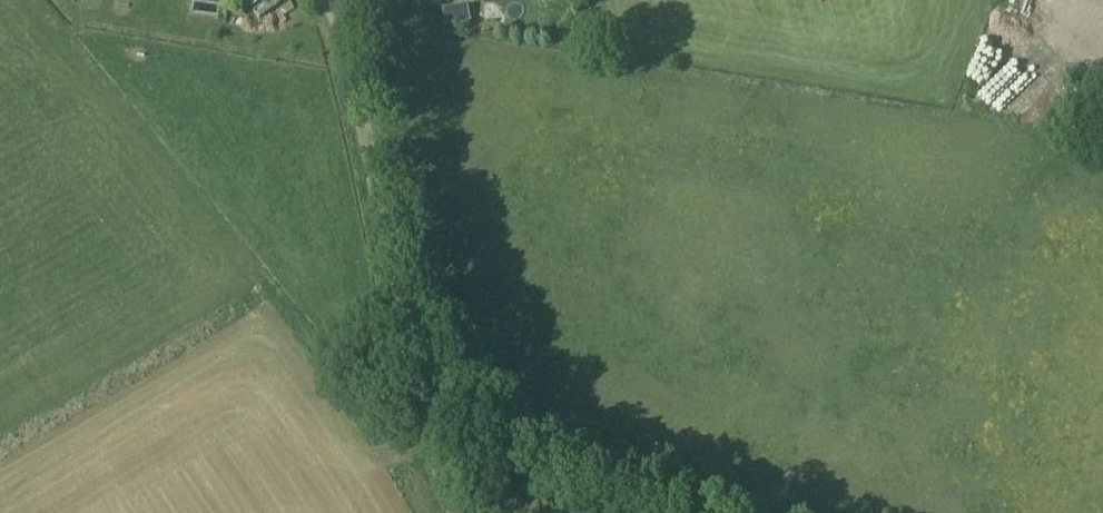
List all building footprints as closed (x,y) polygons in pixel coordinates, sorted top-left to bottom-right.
[(1009,109),(1010,82),(991,81),(990,108),(1009,109)]
